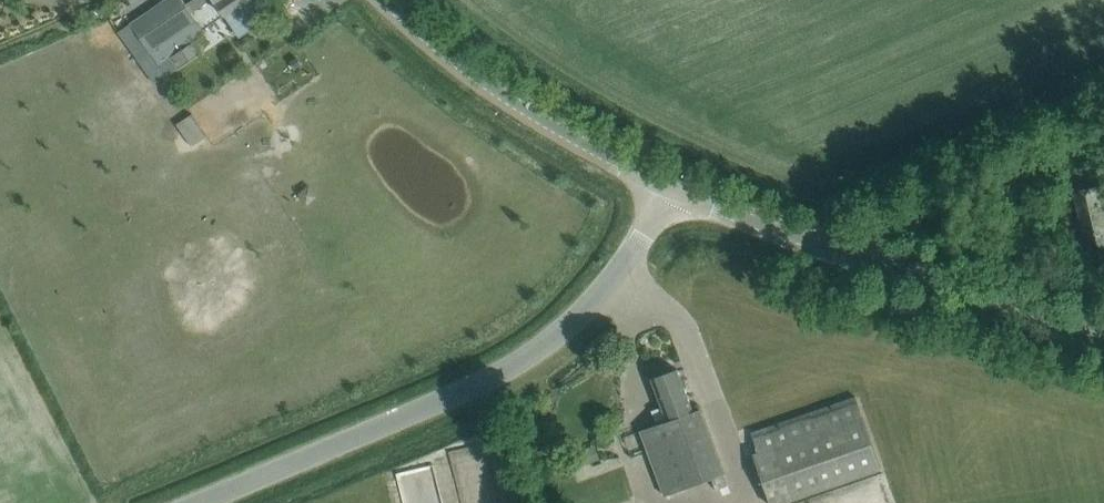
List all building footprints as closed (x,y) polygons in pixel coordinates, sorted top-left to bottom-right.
[(197,21),(182,0),(165,0),(131,23),(151,52),(183,31),(188,39),(200,31),(194,23),(197,21)] [(1099,185),(1074,191),(1092,268),(1103,265),(1103,207),(1099,185)] [(728,484),(700,409),(694,411),(678,369),(652,379),(667,420),(641,430),(665,495),(712,478),(716,489),(728,484)] [(856,396),(752,433),(758,452),(753,453),(771,502),(781,502),(881,468),(856,396)] [(584,449),(567,455),(572,469),(589,463),(584,449)]
